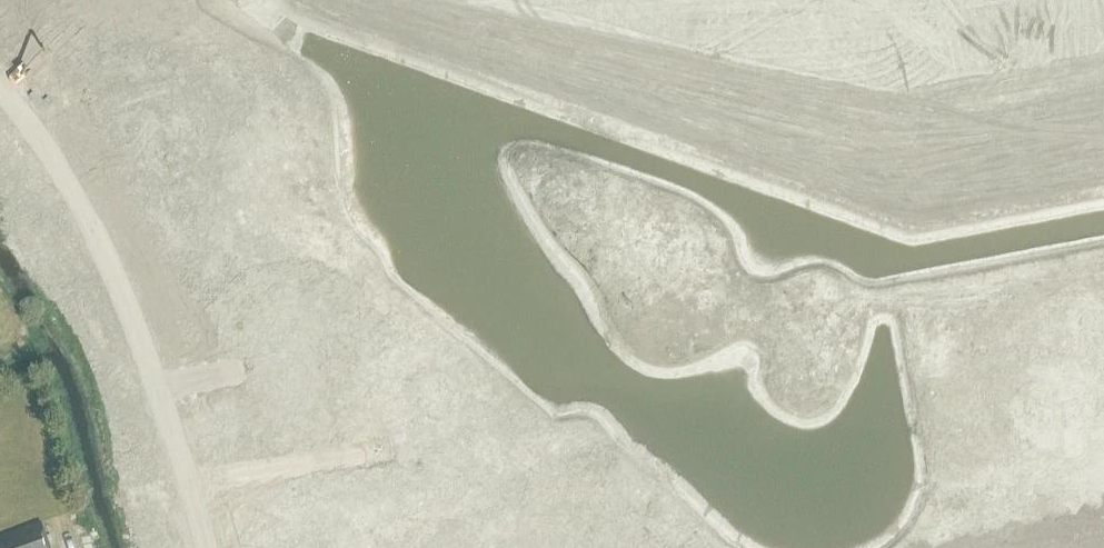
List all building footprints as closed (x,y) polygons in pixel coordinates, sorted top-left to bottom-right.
[(694,5),(708,3),(710,10),(765,0),(693,0),(694,5)] [(697,21),(702,47),(747,38),(744,21),(773,15),(770,0),(765,0),(710,10),(711,18),(697,21)] [(773,12),(782,10),(780,0),(771,0),(773,12)] [(928,11),(939,9),(938,0),(926,0),(928,11)] [(939,9),(951,7),(949,0),(938,0),(939,9)] [(858,34),(837,91),(844,94),(839,108),(864,117),(880,73),(863,67),(873,40),(858,34)] [(972,53),(949,58),(959,112),(974,109),(975,112),(983,111),(972,53)] [(974,53),(972,53),(983,111),(992,109),(991,106),(1006,103),(998,58),(975,62),(974,53)] [(1009,56),(998,58),(1006,103),(1017,101),(1031,98),(1031,97),(1032,97),(1028,80),(1032,79),(1030,71),(1028,71),(1027,67),(1026,67),(1024,55),(1023,55),(1023,54),(1009,56)] [(949,58),(924,62),(926,73),(925,73),(928,86),(927,86),(927,90),(925,91),(926,99),(930,98),(933,115),(934,115),(934,116),(948,114),(959,112),(949,58)] [(950,356),(950,358),(995,349),(1005,347),(1000,321),(989,323),(945,332),(947,346),(948,346),(949,351),(950,356)] [(1055,326),(1042,329),(1044,340),(1058,337),(1055,326)] [(1058,337),(1044,340),(1046,351),(1060,348),(1058,337)] [(950,358),(944,359),(948,382),(954,381),(1000,373),(1010,371),(1009,370),(999,371),(995,350),(1005,348),(1005,347),(995,349),(950,358)] [(954,381),(948,382),(953,406),(960,405),(1004,396),(1014,394),(1010,371),(1000,373),(954,381)] [(1064,373),(1051,376),(1053,387),(1067,384),(1064,373)] [(1067,384),(1053,387),(1055,398),(1069,395),(1067,384)] [(960,405),(953,406),(959,405),(960,407),(961,411),(962,417),(961,417),(963,431),(964,430),(964,431),(1008,422),(1019,420),(1014,394),(1004,396),(960,405)] [(973,479),(974,481),(1019,472),(1023,471),(1018,445),(1013,446),(969,455),(968,455),(971,469),(972,469),(973,474),(973,479)] [(1079,449),(1066,452),(1068,463),(1081,460),(1079,449)] [(1081,460),(1068,463),(1070,474),(1083,471),(1081,460)] [(974,481),(967,482),(972,506),(977,505),(1023,496),(1019,473),(1024,473),(1023,471),(1019,472),(974,481)] [(977,505),(972,506),(976,529),(983,528),(1028,519),(1023,496),(977,505)] [(1088,497),(1075,499),(1077,510),(1090,508),(1088,497)] [(1090,508),(1077,510),(1079,521),(1092,519),(1090,508)] [(983,528),(983,530),(984,535),(985,540),(984,540),(986,547),(1020,547),(1032,546),(1032,545),(1033,545),(1028,519),(983,528)] [(41,522),(0,538),(0,547),(49,547),(41,522)]
